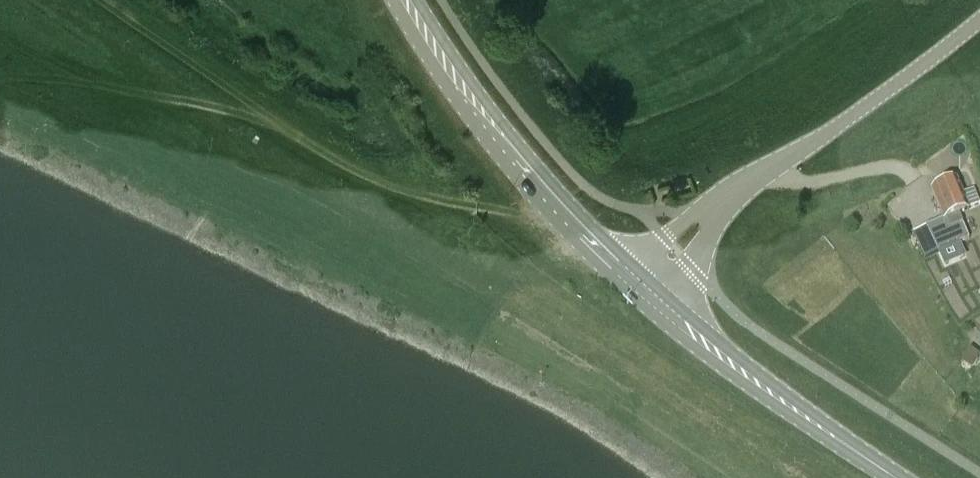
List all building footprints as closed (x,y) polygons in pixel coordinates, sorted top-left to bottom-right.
[(962,195),(956,181),(931,191),(943,220),(926,228),(937,253),(969,240),(959,215),(979,206),(974,190),(962,195)] [(979,230),(979,228),(975,212),(966,214),(972,232),(979,230)] [(971,348),(963,359),(973,366),(979,356),(979,355),(971,348)]
